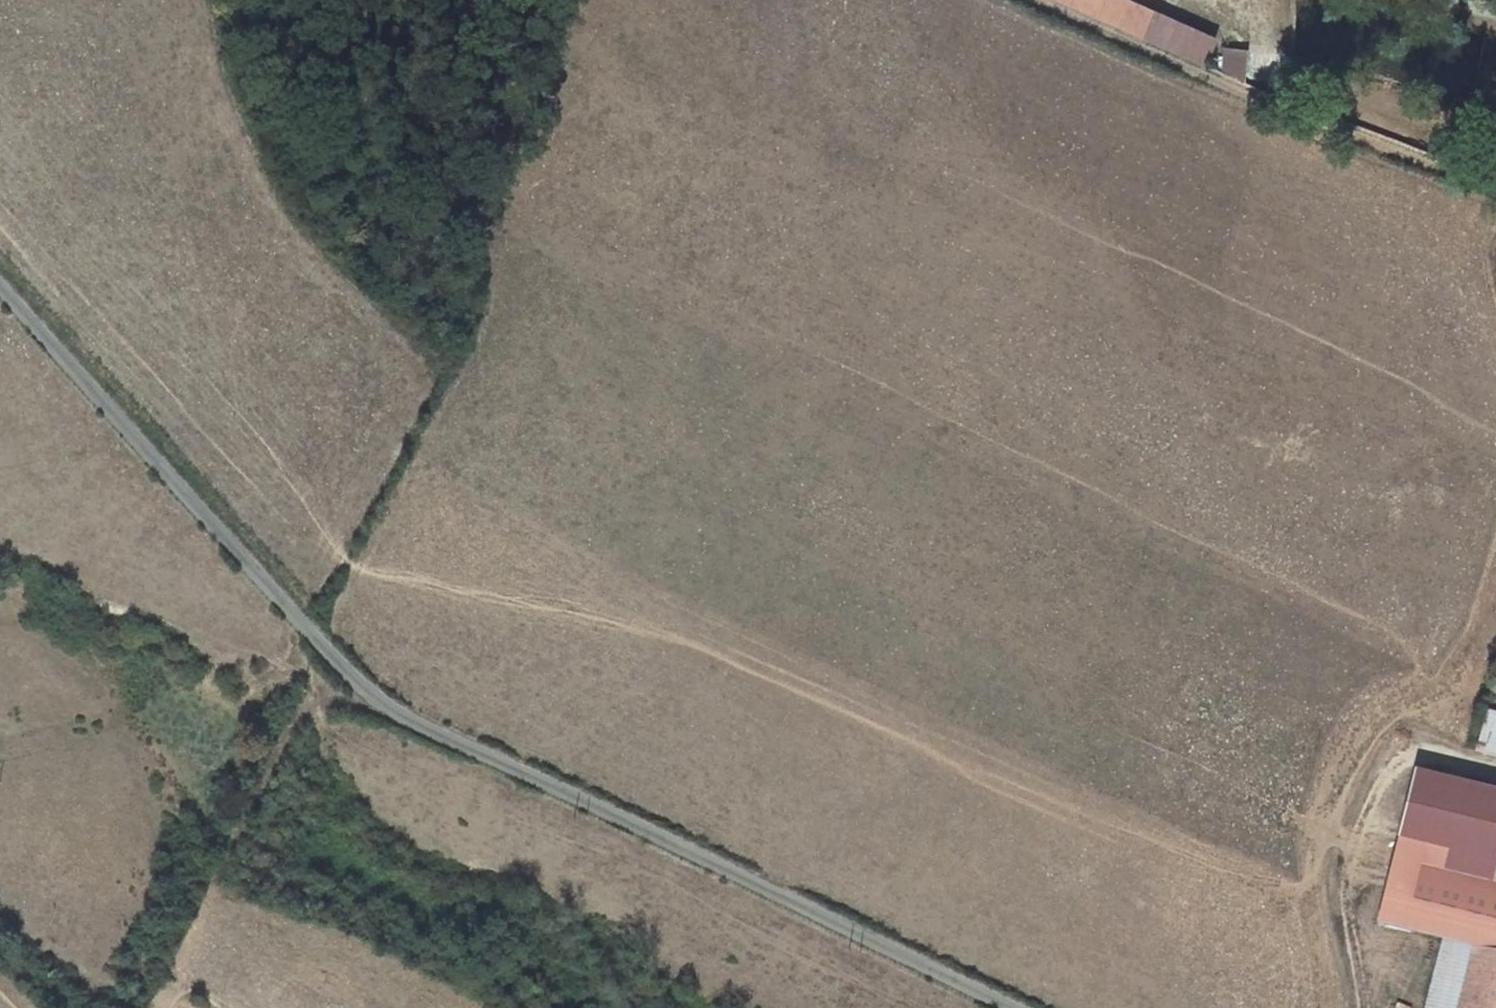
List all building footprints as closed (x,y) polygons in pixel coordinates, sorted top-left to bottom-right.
[(1127,0),(1053,0),(1203,68),(1216,40),(1127,0)] [(1216,74),(1243,77),(1246,48),(1219,45),(1216,74)] [(1471,747),(1494,754),(1495,745),(1495,709),(1483,705),(1471,747)] [(1416,779),(1380,923),(1450,940),(1463,886),(1495,893),(1495,894),(1495,798),(1416,779)] [(1495,893),(1463,886),(1450,940),(1433,1007),(1467,1007),(1495,893)] [(1495,893),(1467,1007),(1495,1007),(1495,894),(1495,893)]
